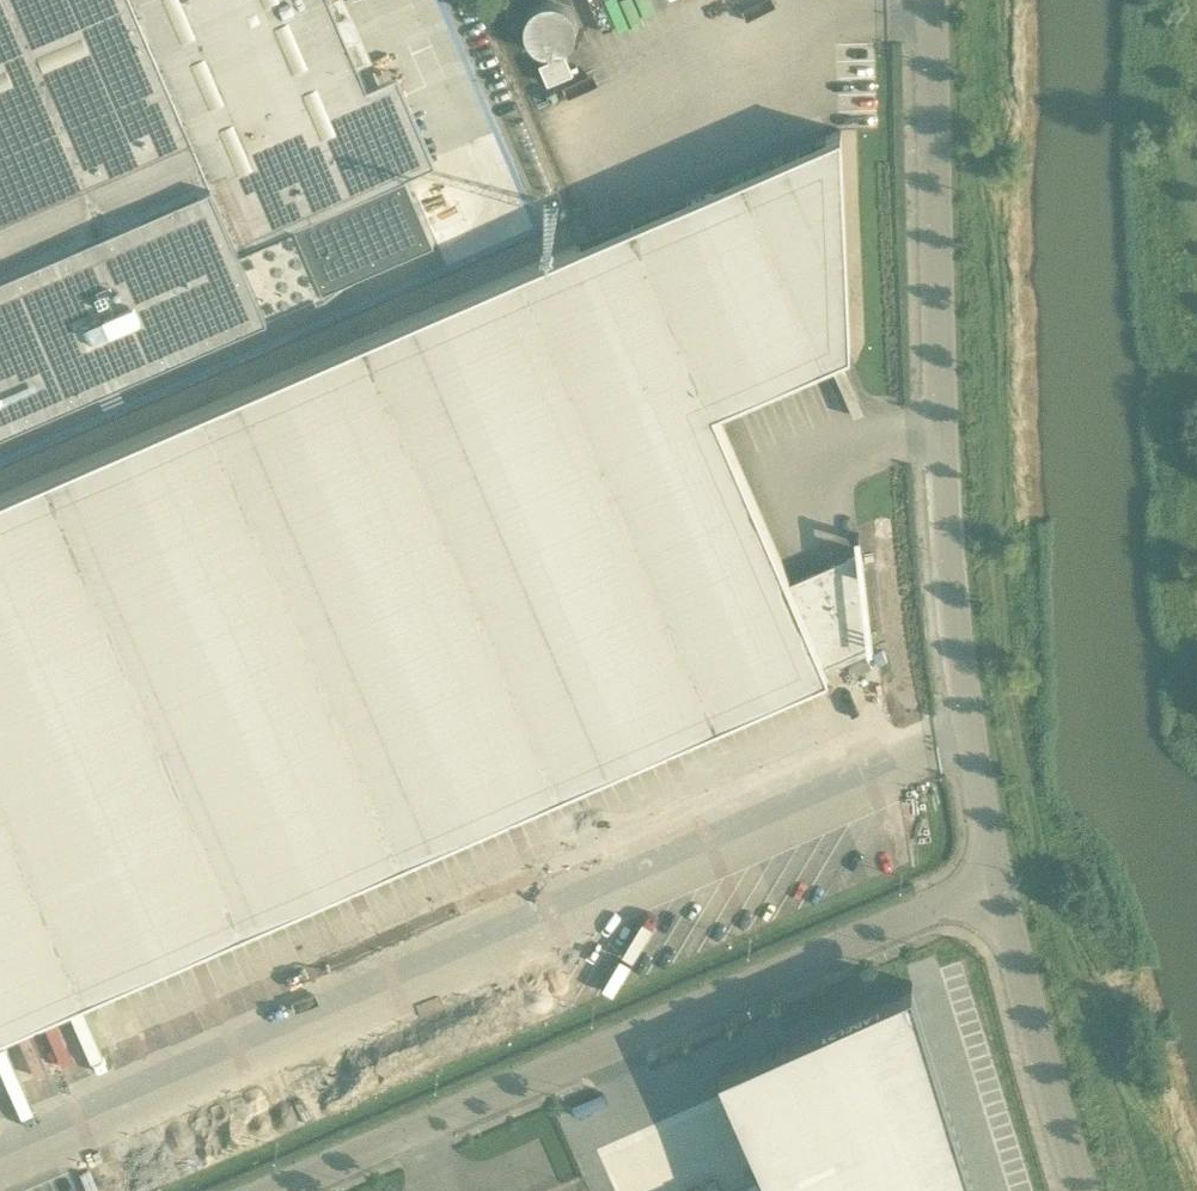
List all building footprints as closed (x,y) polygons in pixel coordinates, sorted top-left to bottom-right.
[(434,238),(406,173),(405,171),(368,83),(332,0),(0,0),(0,425),(434,238)] [(567,72),(559,45),(574,41),(562,0),(535,0),(513,6),(528,57),(534,55),(541,80),(567,72)] [(29,1015),(188,946),(345,878),(503,810),(660,742),(819,673),(829,668),(827,664),(872,645),(859,533),(856,533),(858,554),(791,583),(714,405),(850,346),(841,129),(588,238),(0,493),(0,1028),(29,1015)] [(912,980),(720,1066),(776,1190),(977,1190),(912,980)]
